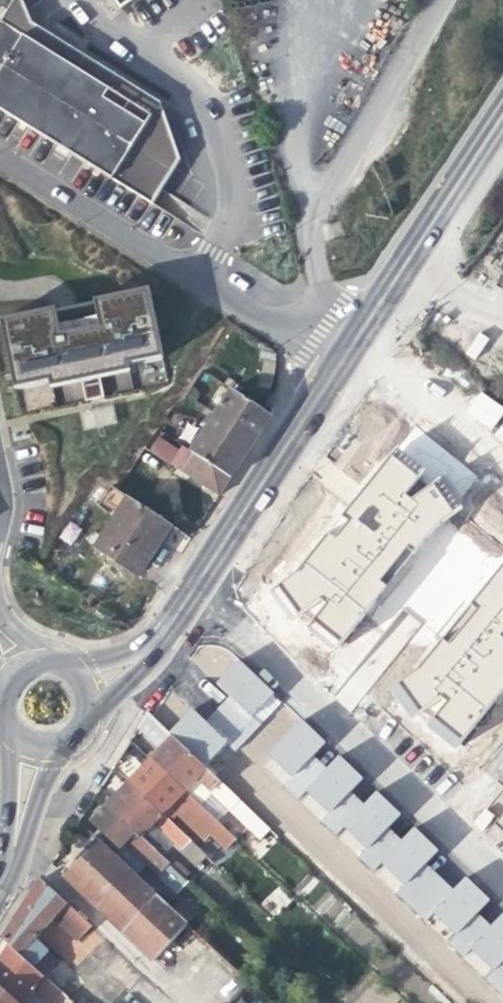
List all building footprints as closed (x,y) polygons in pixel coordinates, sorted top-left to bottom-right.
[(23,0),(13,0),(10,4),(0,21),(0,107),(65,149),(151,205),(152,203),(179,159),(175,148),(161,103),(32,24),(23,0)] [(120,9),(133,0),(113,0),(120,9)] [(0,319),(0,328),(7,358),(13,388),(48,380),(79,374),(80,381),(84,400),(102,396),(98,377),(97,370),(127,363),(162,356),(147,287),(0,319)] [(97,370),(98,377),(129,370),(127,363),(97,370)] [(79,374),(48,380),(50,387),(80,381),(79,374)] [(192,449),(231,472),(252,444),(271,414),(231,389),(214,415),(210,413),(204,424),(207,426),(192,449)] [(85,409),(86,425),(114,424),(113,408),(85,409)] [(334,650),(479,478),(418,427),(272,598),(334,650)] [(225,482),(231,472),(177,440),(164,460),(218,493),(225,482)] [(163,537),(170,525),(163,521),(117,490),(111,486),(108,490),(102,500),(118,510),(95,546),(139,574),(163,537)] [(502,693),(502,559),(394,691),(460,745),(502,693)] [(248,738),(283,701),(240,659),(215,682),(229,697),(217,708),(248,738)] [(248,738),(217,708),(206,720),(189,705),(170,732),(174,736),(212,773),(248,738)] [(143,724),(165,745),(174,736),(170,732),(153,716),(150,713),(143,724)] [(316,732),(303,720),(268,757),(262,763),(299,799),(341,756),(316,732)] [(209,790),(231,810),(240,800),(233,793),(212,773),(174,736),(165,745),(159,751),(151,760),(186,793),(199,780),(209,790)] [(299,799),(337,835),(378,792),(353,768),(341,756),(299,799)] [(176,802),(205,830),(215,820),(186,793),(151,760),(141,771),(130,782),(165,814),(176,802)] [(204,796),(209,790),(199,780),(186,793),(215,820),(235,839),(241,833),(204,796)] [(176,845),(184,853),(194,842),(165,814),(130,782),(119,793),(108,806),(163,858),(169,853),(176,845)] [(375,871),(416,828),(392,806),(378,792),(337,835),(375,871)] [(257,816),(240,800),(231,810),(247,827),(257,816)] [(140,857),(160,876),(170,865),(163,858),(108,806),(99,815),(86,829),(96,838),(129,869),(140,857)] [(271,829),(257,816),(247,827),(270,848),(279,838),(271,829)] [(235,839),(215,820),(205,830),(225,849),(235,839)] [(412,907),(454,865),(429,841),(416,828),(375,871),(412,907)] [(177,915),(167,905),(149,888),(129,869),(96,838),(81,854),(61,875),(71,884),(104,916),(128,939),(165,974),(156,987),(174,1002),(229,1002),(249,982),(177,915)] [(207,855),(194,842),(184,853),(197,865),(207,855)] [(177,861),(169,853),(163,858),(170,865),(171,866),(177,861)] [(177,861),(171,866),(184,878),(190,874),(177,861)] [(188,882),(184,878),(171,866),(170,865),(160,876),(178,893),(188,882)] [(449,943),(491,900),(467,877),(454,865),(412,907),(449,943)] [(59,897),(41,880),(21,912),(3,939),(36,971),(51,956),(36,942),(55,921),(78,942),(79,943),(93,928),(59,897)] [(157,880),(149,888),(167,905),(174,897),(157,880)] [(175,898),(174,897),(167,905),(177,915),(187,905),(177,896),(175,898)] [(502,962),(502,912),(491,900),(449,943),(487,979),(502,962)] [(36,971),(3,939),(0,944),(0,985),(19,1002),(28,1002),(35,992),(46,1002),(69,1002),(36,971)] [(487,979),(502,994),(502,962),(487,979)] [(0,985),(0,1002),(19,1002),(0,985)] [(35,992),(28,1002),(46,1002),(35,992)]
